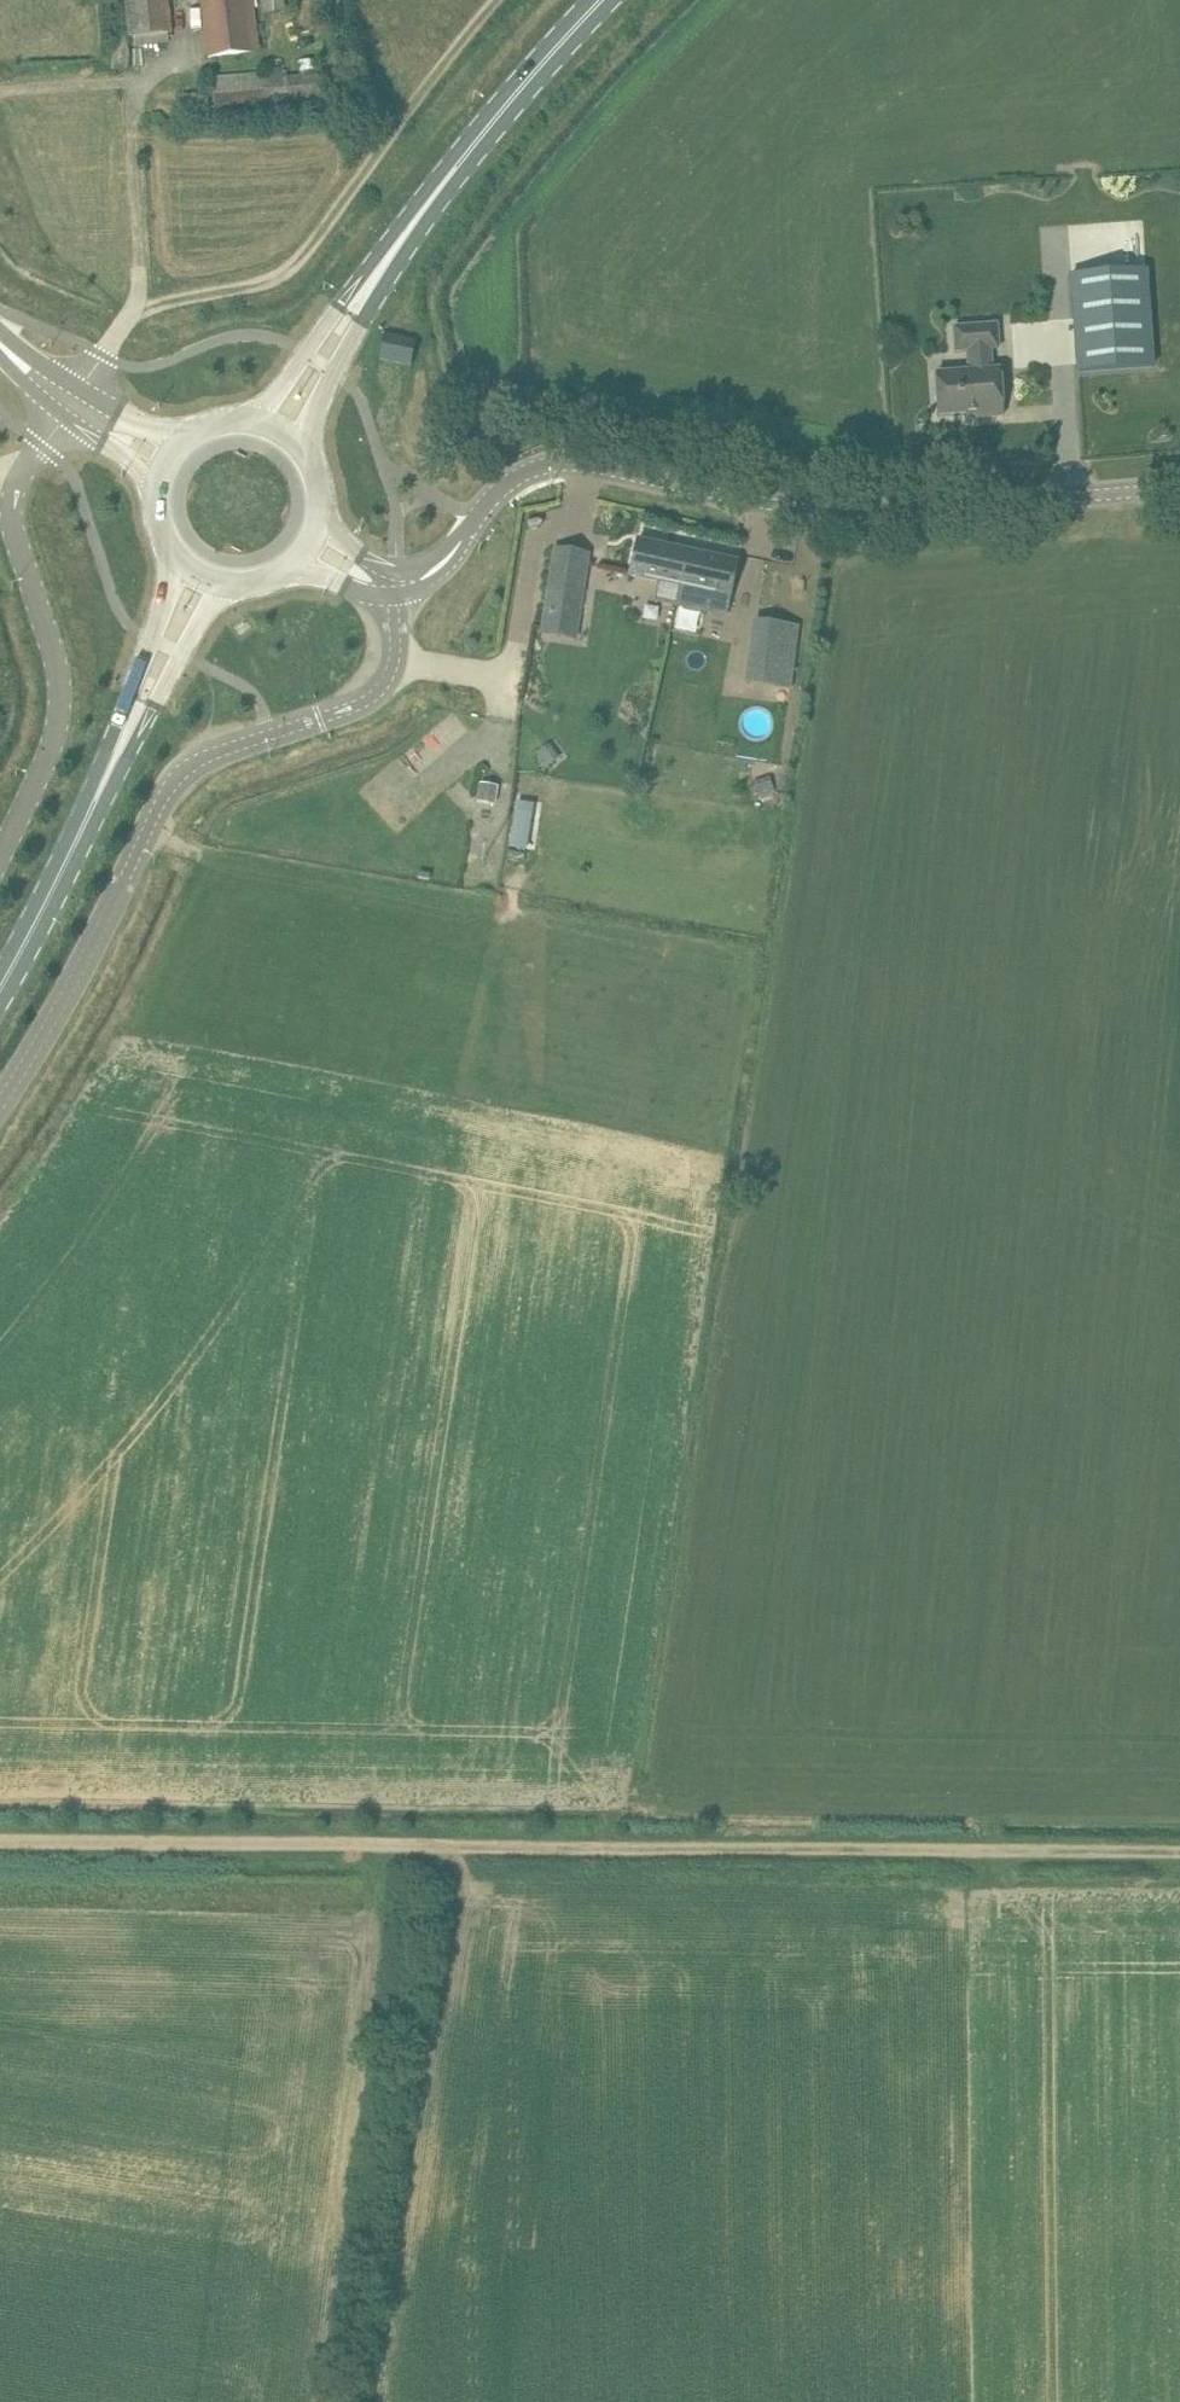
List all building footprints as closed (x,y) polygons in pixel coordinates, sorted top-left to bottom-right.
[(131,37),(172,32),(168,0),(126,0),(131,37)] [(208,56),(257,51),(251,0),(202,0),(208,56)] [(297,2),(301,30),(327,27),(323,0),(312,0),(297,2)] [(322,72),(286,75),(285,70),(213,76),(216,107),(287,100),(288,111),(324,108),(322,72)] [(1146,267),(1072,273),(1079,371),(1153,366),(1146,267)] [(1004,415),(1002,391),(1001,368),(992,368),(991,348),(999,348),(997,323),(955,326),(957,350),(968,350),(969,370),(937,372),(940,414),(979,411),(979,417),(1004,415)] [(385,335),(380,358),(411,365),(416,342),(385,335)] [(738,562),(638,540),(630,574),(659,580),(655,598),(727,614),(738,562)] [(589,553),(556,547),(545,612),(579,617),(589,553)] [(799,626),(756,620),(752,650),(795,656),(799,626)] [(499,787),(482,785),(478,801),(497,804),(499,787)]
